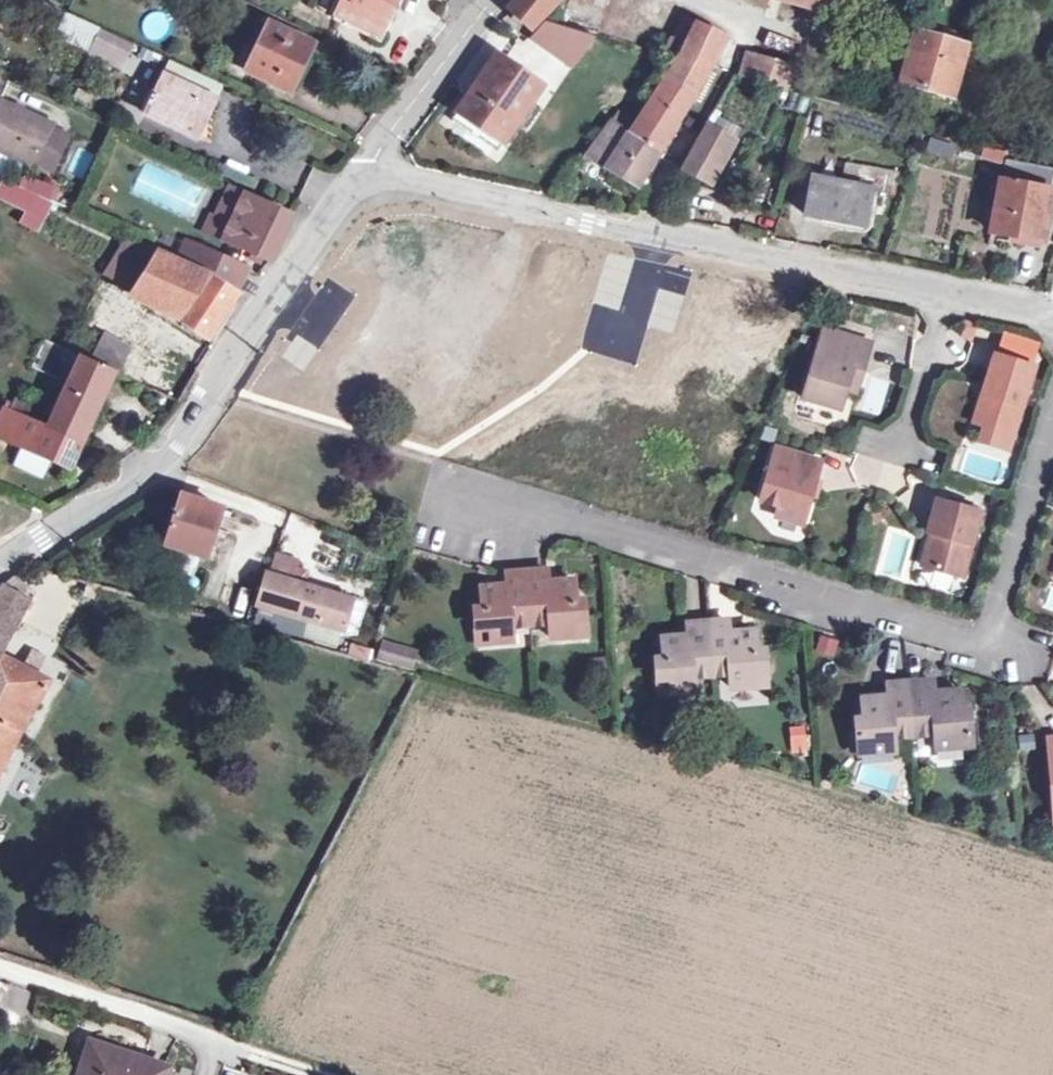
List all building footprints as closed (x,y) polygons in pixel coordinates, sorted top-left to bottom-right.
[(387,44),(409,0),(357,0),(345,23),(387,44)] [(510,15),(531,32),(561,0),(519,0),(510,15)] [(823,9),(826,0),(786,0),(823,9)] [(95,28),(67,16),(59,12),(49,35),(83,51),(95,28)] [(247,75),(271,86),(276,76),(294,85),(313,47),(271,25),(247,75)] [(548,25),(535,41),(573,66),(593,39),(548,25)] [(676,60),(667,77),(697,93),(723,39),(695,27),(686,42),(676,60)] [(899,81),(949,95),(963,45),(913,31),(899,81)] [(657,54),(676,60),(686,42),(674,38),(668,47),(662,45),(657,54)] [(450,122),(494,152),(540,87),(496,56),(450,122)] [(747,78),(787,90),(793,69),(753,57),(747,78)] [(218,101),(164,75),(145,115),(186,135),(196,116),(209,122),(218,101)] [(276,76),(271,86),(289,95),(294,85),(276,76)] [(697,93),(667,77),(632,136),(657,151),(697,93)] [(32,168),(54,126),(0,103),(0,154),(32,168)] [(619,112),(611,123),(620,128),(627,117),(619,112)] [(718,188),(740,135),(703,120),(681,173),(718,188)] [(657,151),(632,136),(620,128),(611,123),(589,156),(636,186),(657,151)] [(926,155),(953,158),(955,141),(928,138),(926,155)] [(78,148),(69,170),(82,175),(91,153),(78,148)] [(870,189),(808,179),(801,218),(824,223),(825,218),(863,225),(870,189)] [(994,182),(988,233),(1017,236),(1016,245),(1039,248),(1046,189),(994,182)] [(0,184),(0,202),(25,214),(21,224),(37,231),(48,206),(0,184)] [(223,189),(209,219),(216,222),(229,228),(242,198),(223,189)] [(287,218),(242,198),(229,228),(216,222),(208,238),(266,265),(287,218)] [(208,238),(216,222),(209,219),(202,235),(208,238)] [(126,303),(151,252),(122,238),(97,290),(126,303)] [(180,244),(171,261),(205,276),(219,284),(226,265),(180,244)] [(171,261),(151,252),(126,303),(204,342),(235,294),(219,284),(205,276),(171,261)] [(324,356),(380,377),(405,312),(349,290),(324,356)] [(309,291),(293,314),(310,324),(326,299),(309,291)] [(869,346),(821,332),(800,401),(838,413),(843,393),(850,372),(860,375),(869,346)] [(89,365),(110,375),(115,377),(127,350),(101,338),(89,365)] [(53,349),(39,343),(32,358),(47,365),(53,349)] [(78,360),(66,355),(63,353),(47,385),(63,392),(78,360)] [(1033,370),(994,358),(973,426),(988,431),(1012,438),(1033,370)] [(89,365),(78,360),(63,392),(95,407),(110,375),(89,365)] [(860,375),(850,372),(843,393),(853,396),(860,375)] [(95,407),(63,392),(44,435),(75,449),(95,407)] [(75,449),(44,435),(0,415),(0,446),(64,472),(75,449)] [(1012,438),(988,431),(983,446),(1007,454),(1012,438)] [(818,466),(774,452),(759,504),(777,509),(774,519),(800,527),(812,487),(818,466)] [(160,547),(203,562),(218,514),(175,500),(160,547)] [(978,516),(935,504),(926,536),(929,537),(920,569),(961,581),(978,516)] [(276,559),(269,583),(293,590),(300,566),(276,559)] [(476,620),(478,638),(493,637),(496,652),(518,649),(515,635),(534,633),(550,631),(553,644),(572,642),(571,628),(585,627),(582,610),(575,611),(572,592),(551,595),(548,580),(538,581),(525,583),(516,584),(510,584),(510,599),(485,602),(486,620),(476,620)] [(268,582),(260,612),(344,636),(351,607),(293,590),(269,583),(268,582)] [(20,609),(17,607),(24,593),(10,583),(0,591),(0,647),(20,609)] [(344,636),(260,612),(254,632),(338,657),(344,636)] [(571,628),(572,642),(587,641),(585,627),(571,628)] [(696,688),(715,686),(733,684),(736,701),(754,699),(753,681),(766,680),(763,658),(755,659),(752,641),(742,641),(731,642),(728,627),(708,630),(687,632),(690,647),(673,650),(663,651),(664,669),(657,670),(660,690),(675,688),(677,706),(698,703),(696,688)] [(835,657),(839,640),(819,636),(816,652),(835,657)] [(493,637),(478,638),(481,654),(496,652),(493,637)] [(375,661),(414,671),(419,649),(380,640),(375,661)] [(43,694),(0,669),(0,768),(43,694)] [(753,681),(754,699),(768,698),(766,680),(753,681)] [(675,688),(660,690),(662,708),(677,706),(675,688)] [(934,702),(932,690),(907,692),(885,694),(886,707),(859,709),(859,727),(851,727),(853,748),(871,748),(870,762),(892,760),(891,748),(911,746),(935,744),(937,757),(970,754),(966,720),(961,720),(960,718),(958,699),(934,702)] [(808,724),(787,727),(791,754),(812,751),(808,724)] [(855,763),(870,762),(871,748),(853,748),(855,763)] [(95,1048),(86,1074),(170,1074),(171,1072),(95,1048)]
